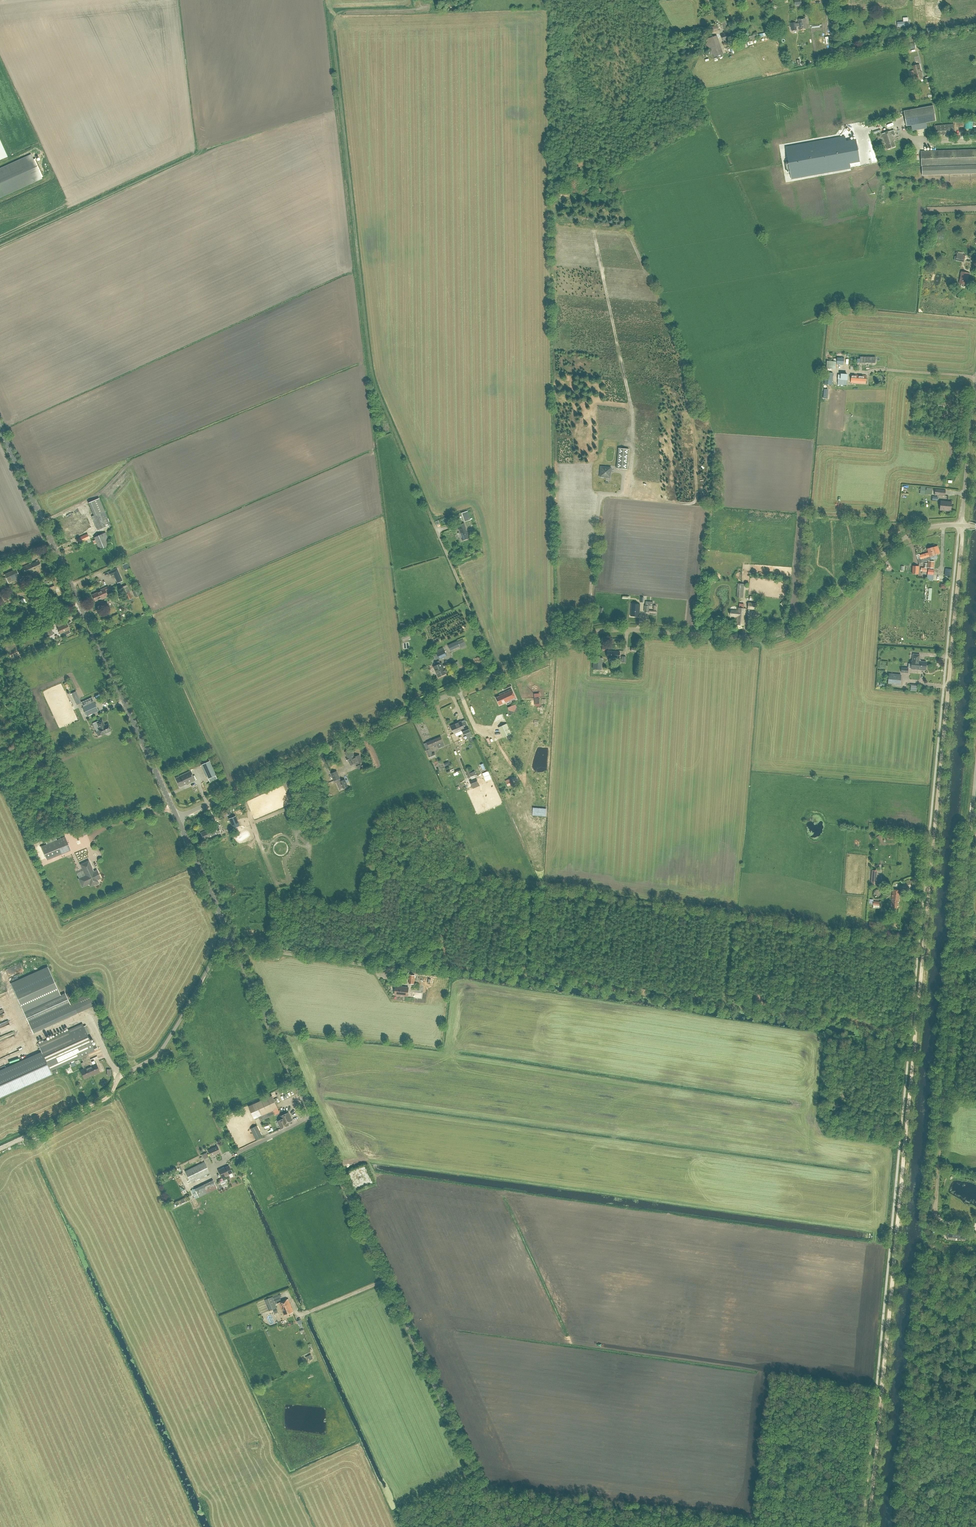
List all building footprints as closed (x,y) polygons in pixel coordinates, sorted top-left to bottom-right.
[(832,9),(831,0),(823,0),(825,10),(832,9)] [(799,26),(799,30),(807,29),(806,24),(806,25),(805,23),(806,23),(805,18),(798,19),(798,23),(795,24),(795,23),(791,23),(792,31),(796,30),(796,27),(799,26)] [(703,34),(715,31),(718,30),(717,25),(701,28),(703,34)] [(721,35),(724,42),(736,38),(734,31),(721,35)] [(705,39),(711,58),(721,55),(716,36),(705,39)] [(923,79),(921,72),(920,72),(919,65),(911,67),(915,80),(923,79)] [(946,86),(940,92),(944,95),(949,89),(946,86)] [(933,106),(903,111),(906,126),(936,121),(933,106)] [(935,136),(946,134),(954,134),(953,124),(934,126),(935,136)] [(895,135),(894,130),(891,131),(882,134),(885,144),(886,144),(888,149),(895,147),(893,141),(894,141),(892,136),(895,135)] [(845,137),(786,148),(791,178),(851,168),(850,163),(860,161),(856,140),(846,142),(845,137)] [(922,166),(922,175),(975,173),(975,150),(921,151),(921,166),(922,166)] [(40,180),(42,179),(31,155),(0,169),(0,197),(40,180)] [(965,255),(957,253),(955,261),(963,262),(965,255)] [(964,287),(965,285),(966,282),(967,282),(969,274),(961,272),(959,284),(961,284),(961,286),(961,287),(963,287),(964,287)] [(832,385),(833,373),(825,373),(825,377),(823,377),(822,384),(832,385)] [(846,385),(847,374),(841,374),(841,375),(838,375),(837,385),(846,385)] [(865,384),(866,376),(851,375),(851,383),(865,384)] [(627,470),(629,449),(618,448),(616,469),(627,470)] [(610,478),(611,468),(601,467),(600,477),(610,478)] [(950,511),(951,502),(940,501),(940,510),(950,511)] [(67,539),(69,538),(70,539),(73,538),(72,537),(83,532),(77,519),(81,517),(77,508),(62,515),(68,528),(63,530),(67,539)] [(104,511),(94,515),(91,517),(97,530),(110,525),(104,511)] [(467,511),(462,513),(465,522),(470,520),(467,511)] [(457,526),(462,540),(469,538),(464,523),(457,526)] [(90,539),(87,533),(75,539),(78,544),(90,539)] [(99,550),(111,545),(105,533),(94,537),(99,550)] [(929,552),(930,556),(935,555),(939,553),(937,546),(933,547),(927,549),(928,553),(929,552)] [(930,556),(929,552),(928,553),(919,555),(920,559),(917,560),(919,564),(922,563),(921,562),(928,561),(931,560),(930,556)] [(31,563),(21,568),(22,569),(17,571),(19,576),(23,574),(24,576),(35,571),(35,570),(41,567),(38,561),(32,564),(31,563)] [(118,584),(123,581),(117,569),(110,573),(112,577),(114,576),(118,584)] [(20,577),(19,576),(17,571),(16,570),(4,575),(8,583),(20,577)] [(101,599),(101,600),(108,597),(105,591),(109,590),(107,587),(97,591),(97,592),(92,595),(95,601),(101,599)] [(138,588),(133,591),(135,597),(141,594),(138,588)] [(639,617),(640,604),(631,604),(630,616),(639,617)] [(744,615),(745,612),(745,608),(738,608),(737,611),(731,610),(730,616),(737,617),(736,625),(743,625),(744,620),(743,620),(744,615)] [(59,634),(64,632),(65,635),(70,633),(69,631),(69,630),(67,624),(64,625),(61,620),(56,622),(58,627),(57,628),(59,634)] [(50,636),(54,634),(52,629),(53,629),(52,627),(50,628),(51,628),(44,631),(47,638),(50,637),(50,636)] [(459,644),(459,646),(465,643),(462,636),(447,643),(449,649),(459,644)] [(446,655),(444,650),(437,654),(439,658),(446,655)] [(619,660),(619,652),(607,651),(606,657),(614,658),(614,659),(619,660)] [(925,670),(926,662),(919,661),(919,655),(913,654),(912,660),(911,669),(925,670)] [(602,669),(603,658),(594,657),(593,668),(602,669)] [(446,672),(447,672),(446,670),(447,669),(446,668),(444,668),(442,663),(433,667),(438,677),(447,673),(446,672)] [(888,684),(900,685),(901,675),(889,674),(888,684)] [(503,695),(496,698),(499,705),(506,702),(507,704),(516,699),(512,689),(502,693),(503,695)] [(94,702),(83,707),(87,716),(98,711),(94,702)] [(110,731),(111,731),(108,724),(104,725),(102,720),(96,722),(99,728),(98,728),(99,730),(96,732),(96,733),(97,735),(98,736),(101,734),(101,735),(106,733),(107,733),(108,733),(109,732),(110,732),(110,731)] [(464,734),(470,732),(468,726),(464,727),(461,721),(457,723),(458,723),(451,726),(454,733),(462,730),(464,734)] [(503,737),(512,734),(507,724),(499,727),(503,737)] [(441,736),(427,742),(429,748),(437,744),(438,748),(445,746),(441,736)] [(430,748),(426,750),(430,758),(436,756),(434,753),(432,754),(430,748)] [(355,757),(351,749),(345,752),(351,765),(356,763),(356,764),(363,761),(360,754),(355,757)] [(201,765),(208,779),(215,775),(209,761),(201,765)] [(175,778),(179,787),(186,784),(195,780),(190,771),(180,776),(175,778)] [(340,778),(337,771),(331,774),(334,781),(340,778)] [(476,778),(470,781),(473,788),(480,785),(476,778)] [(348,786),(345,779),(340,781),(343,789),(348,786)] [(230,827),(232,826),(233,828),(239,826),(235,816),(229,819),(230,822),(222,825),(225,830),(230,827)] [(220,832),(218,827),(216,829),(214,826),(200,833),(204,840),(220,832)] [(78,837),(86,834),(84,829),(76,832),(78,837)] [(46,844),(57,840),(55,835),(48,838),(47,836),(44,837),(46,844)] [(46,858),(69,848),(64,837),(41,846),(46,858)] [(98,876),(99,875),(97,871),(96,871),(93,872),(88,861),(81,865),(86,876),(78,879),(82,886),(89,883),(90,885),(91,885),(94,884),(94,883),(93,881),(97,880),(96,877),(98,876)] [(891,907),(898,908),(899,897),(898,897),(898,894),(899,894),(900,890),(893,889),(891,907)] [(48,966),(11,983),(27,1021),(70,1002),(65,992),(61,994),(48,966)] [(396,986),(395,995),(408,996),(409,987),(396,986)] [(90,993),(70,1002),(27,1021),(33,1033),(96,1005),(90,993)] [(0,1070),(0,1098),(53,1074),(51,1071),(81,1057),(83,1062),(81,1063),(83,1069),(80,1070),(84,1079),(100,1072),(96,1063),(95,1063),(94,1061),(91,1062),(87,1054),(94,1050),(87,1034),(89,1033),(86,1025),(83,1026),(82,1024),(38,1044),(41,1051),(0,1070)] [(0,1035),(0,1047),(4,1045),(2,1039),(13,1034),(12,1030),(0,1035)] [(14,1044),(14,1043),(9,1045),(12,1050),(24,1045),(22,1041),(14,1044)] [(279,1112),(276,1104),(272,1095),(253,1104),(260,1121),(275,1114),(279,1112)] [(287,1122),(292,1120),(289,1112),(281,1116),(282,1119),(277,1121),(281,1128),(289,1125),(287,1122)] [(262,1136),(260,1132),(257,1125),(251,1129),(256,1139),(262,1136)] [(210,1156),(219,1152),(217,1146),(208,1150),(210,1156)] [(188,1162),(189,1165),(200,1160),(198,1155),(187,1160),(188,1162)] [(190,1182),(209,1173),(204,1162),(185,1171),(190,1182)] [(228,1174),(232,1172),(229,1166),(222,1169),(222,1168),(218,1170),(222,1178),(228,1175),(228,1174)] [(195,1199),(217,1189),(213,1180),(191,1190),(195,1199)] [(173,1201),(174,1202),(177,1200),(179,1204),(186,1200),(184,1196),(173,1201)] [(965,1240),(966,1231),(946,1228),(945,1235),(947,1235),(946,1236),(956,1238),(956,1239),(965,1240)] [(269,1311),(277,1308),(272,1297),(265,1300),(269,1311)] [(279,1303),(284,1316),(293,1312),(288,1299),(279,1303)] [(313,1360),(311,1354),(305,1356),(307,1363),(313,1360)]
